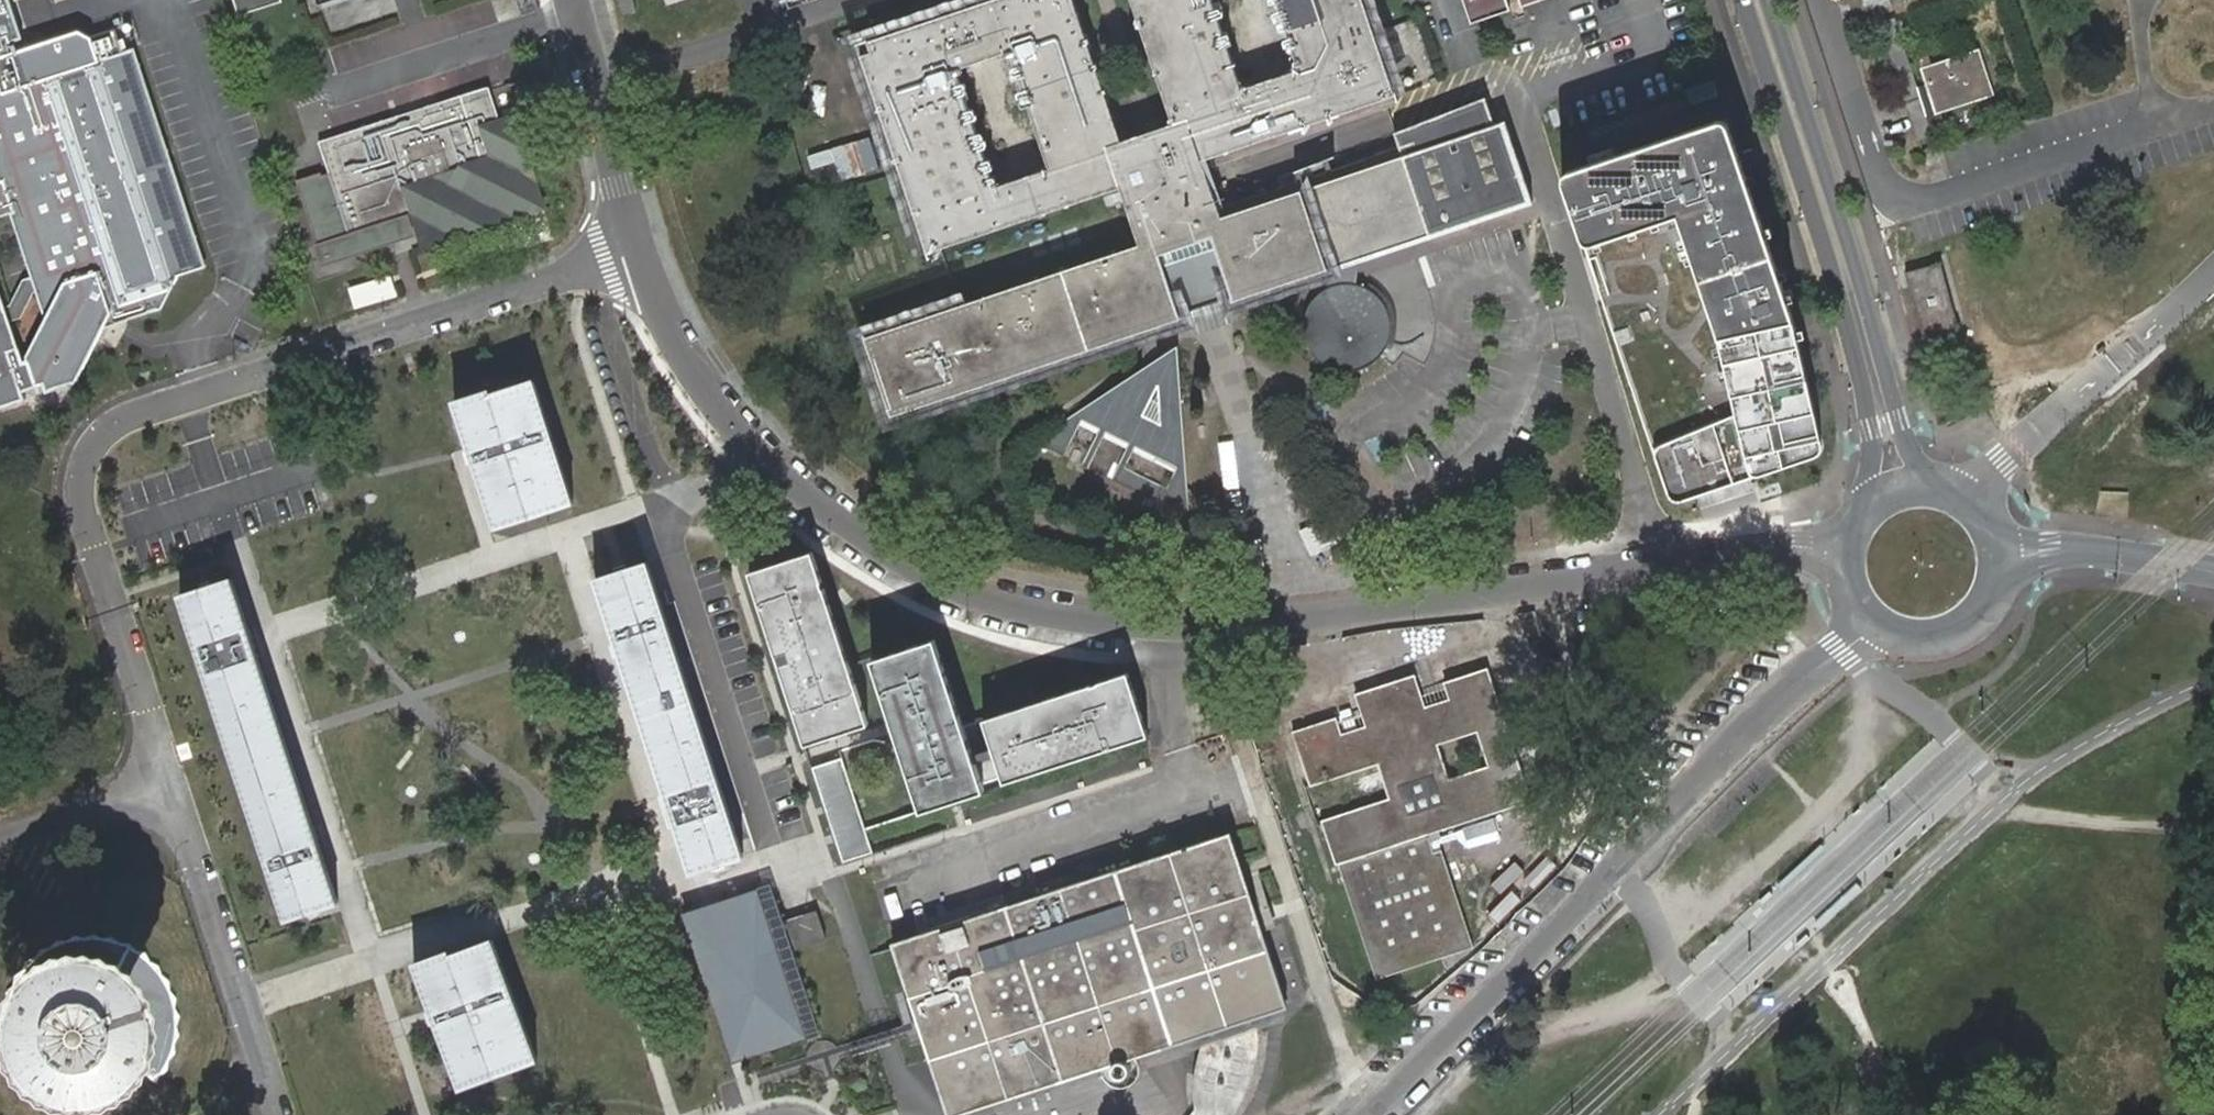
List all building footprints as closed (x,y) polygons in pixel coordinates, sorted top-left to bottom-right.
[(10,0),(0,0),(0,168),(1,170),(0,170),(0,217),(14,212),(40,291),(58,285),(60,288),(26,357),(21,359),(0,295),(0,408),(25,399),(23,392),(43,385),(46,393),(75,383),(97,339),(103,328),(110,313),(125,321),(161,310),(178,275),(201,269),(130,50),(122,52),(115,29),(91,37),(79,30),(47,41),(49,49),(28,55),(26,47),(18,50),(13,52),(10,42),(16,41),(23,39),(10,0)] [(238,16),(282,1),(282,0),(233,0),(238,16)] [(612,16),(623,13),(620,0),(608,0),(612,16)] [(1120,137),(1072,0),(983,0),(856,44),(927,252),(1120,186),(1138,242),(863,337),(890,421),(1142,337),(1141,371),(1038,441),(1063,455),(1081,422),(1098,430),(1081,462),(1089,467),(1108,435),(1123,442),(1104,474),(1188,516),(1177,347),(1159,357),(1159,331),(1184,323),(1181,313),(1205,305),(1230,297),(1233,306),(1330,273),(1332,279),(1319,285),(1310,293),(1303,304),(1300,315),(1299,329),(1302,341),(1308,352),(1316,361),(1328,367),(1340,371),(1352,371),(1363,367),(1377,357),(1382,351),(1385,345),(1388,337),(1389,330),(1389,318),(1389,314),(1385,304),(1378,293),(1369,286),(1358,280),(1346,277),(1350,265),(1532,204),(1503,119),(1492,122),(1484,99),(1412,125),(1416,136),(1395,143),(1301,174),(1298,166),(1277,174),(1280,181),(1219,202),(1206,166),(1202,155),(1394,89),(1363,0),(1276,0),(1300,69),(1243,88),(1212,0),(1133,0),(1174,119),(1147,128),(1120,137)] [(1470,23),(1540,0),(1462,0),(1470,23)] [(1923,136),(1941,130),(1935,111),(1998,90),(1982,42),(1926,61),(1934,84),(1926,86),(1897,0),(1878,0),(1923,136)] [(26,47),(28,55),(49,49),(47,41),(26,47)] [(136,48),(130,50),(201,269),(208,266),(136,48)] [(418,234),(422,247),(544,207),(514,115),(500,120),(488,86),(325,139),(331,156),(323,158),(327,170),(296,180),(322,261),(344,254),(340,240),(354,235),(412,216),(418,234)] [(1394,89),(1202,155),(1206,166),(1398,101),(1394,89)] [(1729,129),(1726,123),(1719,123),(1572,172),(1567,174),(1565,178),(1564,184),(1671,492),(1674,497),(1679,499),(1684,499),(1697,495),(1707,491),(1749,477),(1815,455),(1820,452),(1821,446),(1799,334),(1749,188),(1729,129)] [(1395,143),(1416,136),(1412,125),(1392,133),(1395,143)] [(808,156),(812,170),(834,163),(839,180),(877,169),(868,138),(808,156)] [(325,139),(318,141),(323,158),(331,156),(325,139)] [(324,265),(418,234),(412,216),(354,235),(340,240),(344,254),(322,261),(324,265)] [(428,270),(450,260),(443,246),(421,256),(428,270)] [(1960,331),(1942,265),(1907,274),(1925,341),(1960,331)] [(1205,305),(1181,313),(1184,323),(1189,337),(1238,322),(1233,306),(1230,297),(1205,305)] [(103,328),(125,321),(110,313),(103,328)] [(465,444),(491,531),(556,511),(567,508),(531,384),(483,399),(481,397),(454,407),(465,444)] [(1707,491),(1697,495),(1697,512),(1750,495),(1749,477),(1707,491)] [(812,551),(748,571),(805,745),(869,724),(812,551)] [(648,566),(598,582),(689,873),(738,858),(648,566)] [(179,598),(284,921),(334,906),(228,582),(212,587),(207,589),(201,591),(179,598)] [(935,638),(871,659),(921,811),(985,790),(983,784),(1002,778),(1004,783),(1149,736),(1128,672),(964,725),(935,638)] [(1296,727),(1366,978),(1467,950),(1433,829),(1526,804),(1489,668),(1417,688),(1413,673),(1348,691),(1353,711),(1296,727)] [(842,758),(813,767),(844,861),(873,852),(842,758)] [(1258,1020),(1284,1012),(1289,1010),(1285,1000),(1273,963),(1271,955),(1266,940),(1231,835),(1241,831),(1232,801),(1213,807),(1220,836),(1273,992),(1277,1002),(1257,1009),(1258,1016),(1258,1020)] [(934,942),(903,954),(948,1087),(979,1076),(983,1086),(1000,1080),(997,1068),(1135,1024),(1157,1016),(1166,1041),(1179,1037),(1175,1047),(1182,1047),(1187,1040),(1193,1030),(1212,1025),(1210,1030),(1209,1035),(1205,1046),(1202,1056),(1199,1073),(1198,1094),(1198,1111),(1199,1114),(1233,1114),(1235,1110),(1245,1091),(1250,1079),(1256,1051),(1258,1037),(1258,1020),(1258,1016),(1257,1009),(1277,1002),(1273,992),(1220,836),(1008,909),(971,921),(943,931),(943,939),(934,942)] [(937,918),(943,931),(971,921),(1008,909),(1002,895),(937,918)] [(723,901),(682,914),(732,1068),(789,1049),(787,1041),(742,1056),(699,923),(728,914),(723,901)] [(728,914),(699,923),(742,1056),(787,1041),(807,1035),(764,902),(728,914)] [(792,919),(786,921),(796,950),(826,940),(816,911),(792,919)] [(931,933),(934,942),(943,939),(943,931),(937,918),(926,922),(931,933)] [(37,948),(33,957),(25,962),(23,971),(16,977),(16,986),(11,993),(13,1002),(9,1010),(13,1019),(12,1029),(17,1036),(17,1045),(24,1051),(26,1062),(35,1066),(39,1074),(47,1077),(53,1084),(61,1085),(68,1091),(78,1090),(86,1094),(94,1092),(103,1094),(111,1089),(121,1090),(127,1084),(136,1084),(140,1076),(147,1074),(153,1065),(162,1060),(164,1051),(170,1045),(170,1035),(175,1027),(173,1019),(177,1010),(172,1002),(175,992),(169,985),(170,976),(163,970),(161,961),(153,957),(149,948),(140,945),(135,937),(126,936),(119,930),(110,931),(102,927),(93,930),(85,927),(76,931),(67,931),(60,937),(51,938),(46,945),(37,948)] [(903,954),(934,942),(931,933),(900,945),(903,954)] [(442,956),(413,966),(454,1092),(532,1063),(491,943),(445,959),(442,956)] [(903,954),(900,945),(890,949),(948,1114),(964,1114),(1033,1093),(1087,1075),(1134,1060),(1146,1056),(1175,1047),(1179,1037),(1166,1041),(1157,1016),(1135,1024),(997,1068),(1000,1080),(983,1086),(979,1076),(948,1087),(903,954)] [(1187,1040),(1209,1035),(1210,1030),(1212,1025),(1193,1030),(1187,1040)]
